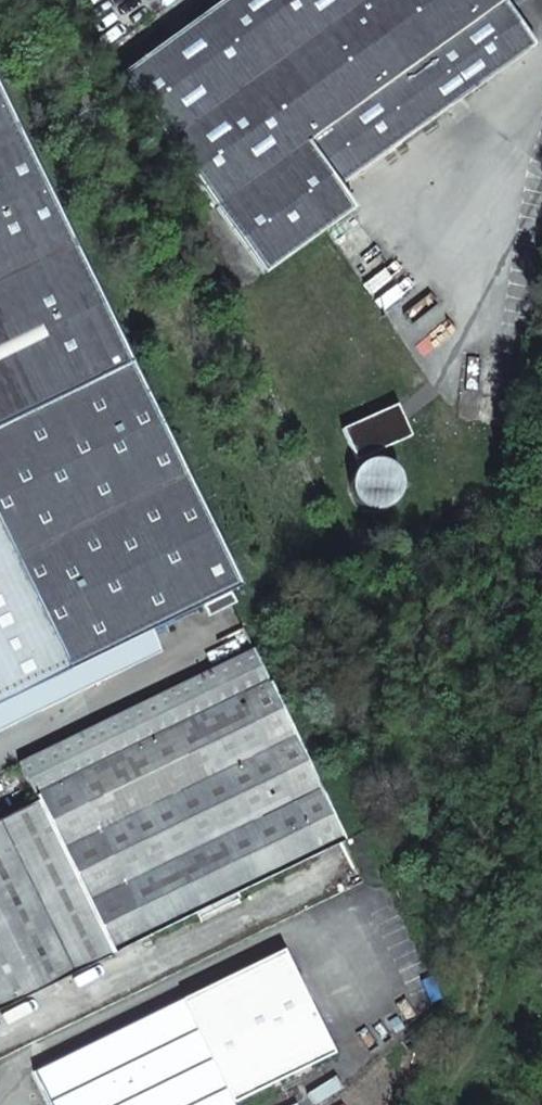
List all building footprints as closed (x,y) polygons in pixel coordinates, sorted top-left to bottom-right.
[(264,274),(353,209),(337,187),(534,44),(503,1),(504,0),(223,0),(120,74),(165,136),(155,143),(166,159),(176,152),(264,274)] [(130,366),(0,101),(0,429),(130,366)] [(0,429),(0,705),(149,632),(238,588),(130,366),(0,429)] [(382,449),(411,436),(397,404),(342,428),(359,466),(365,462),(373,459),(379,459),(387,462),(382,449)] [(0,705),(0,732),(160,654),(149,632),(0,705)] [(110,955),(344,841),(251,649),(17,764),(36,803),(110,955)] [(0,820),(0,1010),(110,955),(36,803),(0,820)] [(34,1073),(49,1104),(232,1104),(333,1054),(282,951),(34,1073)]
